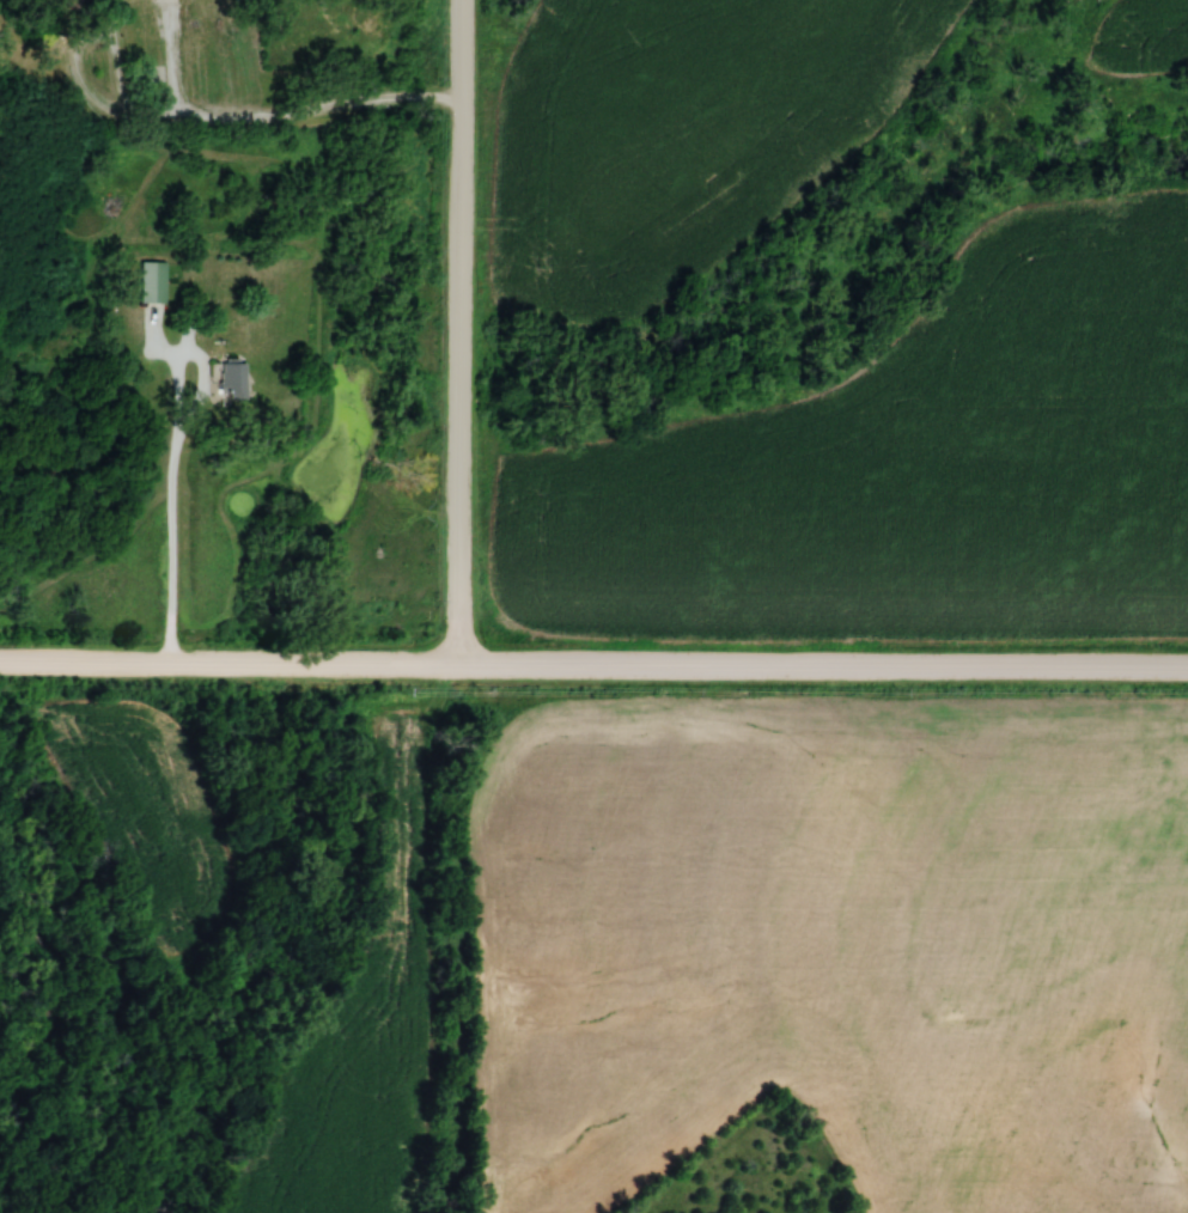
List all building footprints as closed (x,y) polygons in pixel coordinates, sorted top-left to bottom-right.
[(158,260),(131,260),(131,300),(158,300),(158,260)] [(177,325),(192,325),(192,308),(177,308),(177,325)] [(239,360),(212,360),(212,397),(239,397),(239,360)]
